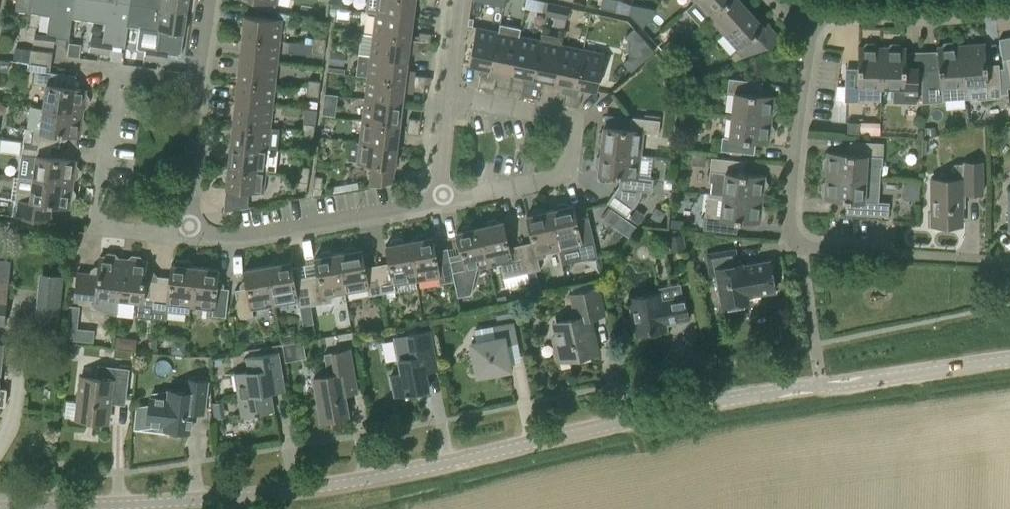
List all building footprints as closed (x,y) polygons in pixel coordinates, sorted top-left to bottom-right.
[(72,18),(74,0),(18,0),(16,10),(49,15),(47,35),(35,33),(34,43),(53,45),(55,37),(69,39),(72,18)] [(128,26),(131,4),(101,0),(74,0),(72,18),(105,23),(102,43),(91,41),(90,50),(109,53),(110,45),(125,47),(128,26)] [(187,12),(188,0),(131,0),(131,4),(187,12)] [(376,13),(376,12),(413,16),(415,0),(367,0),(366,11),(376,13)] [(610,0),(602,0),(600,8),(608,10),(610,0)] [(608,10),(615,12),(618,0),(610,0),(608,10)] [(695,1),(709,18),(730,0),(696,0),(695,1)] [(741,0),(730,0),(709,18),(723,34),(750,10),(741,0)] [(569,7),(548,2),(545,15),(566,20),(569,7)] [(131,4),(128,26),(140,27),(137,49),(147,50),(145,58),(165,61),(166,53),(181,55),(187,12),(131,4)] [(782,40),(773,31),(767,24),(764,27),(750,10),(723,34),(744,56),(782,40)] [(376,13),(373,34),(410,38),(413,16),(376,12),(376,13)] [(244,15),(242,37),(280,41),(282,19),(244,15)] [(490,68),(488,76),(489,76),(486,88),(494,89),(496,79),(499,79),(501,71),(512,73),(519,36),(518,36),(521,23),(501,19),(498,31),(490,68)] [(490,68),(498,31),(476,27),(468,64),(490,68)] [(629,55),(623,60),(633,71),(655,51),(633,27),(625,34),(630,39),(629,55)] [(419,32),(418,39),(430,41),(431,33),(419,32)] [(373,34),(362,33),(360,55),(370,56),(370,55),(408,60),(409,50),(415,51),(418,47),(429,49),(430,41),(418,39),(418,40),(410,39),(410,38),(373,34)] [(540,40),(529,96),(536,98),(539,87),(542,87),(543,79),(554,81),(562,45),(563,38),(542,33),(540,40)] [(540,40),(519,36),(512,73),(521,75),(523,83),(521,95),(529,96),(540,40)] [(242,37),(240,58),(277,62),(280,41),(242,37)] [(313,44),(325,46),(326,38),(314,37),(313,44)] [(667,56),(676,48),(670,41),(661,49),(666,55),(667,56)] [(964,99),(960,45),(956,45),(952,42),(944,42),(941,46),(937,47),(938,58),(939,73),(922,74),(923,103),(943,102),(943,100),(964,99)] [(869,102),(869,101),(880,101),(881,87),(882,47),(878,47),(874,43),(866,43),(862,46),(858,46),(858,58),(858,73),(845,73),(845,101),(869,102)] [(881,87),(893,87),(893,103),(917,103),(918,67),(905,66),(906,59),(906,48),(903,48),(899,44),(891,43),(887,47),(882,47),(881,87)] [(985,43),(960,45),(964,99),(977,98),(977,99),(1001,97),(999,69),(987,70),(985,55),(986,55),(985,43)] [(325,46),(313,44),(312,52),(324,54),(325,46)] [(583,49),(562,45),(554,81),(575,86),(583,49)] [(667,56),(666,55),(662,59),(667,65),(680,53),(676,48),(667,56)] [(28,63),(51,66),(53,52),(30,49),(28,63)] [(604,53),(583,49),(575,86),(597,90),(604,53)] [(330,64),(345,66),(347,52),(332,50),(330,64)] [(370,55),(370,56),(368,76),(405,81),(405,82),(413,83),(413,82),(425,84),(426,76),(414,75),(412,71),(406,70),(408,60),(370,55)] [(240,58),(237,80),(275,84),(277,62),(240,58)] [(46,85),(43,107),(83,113),(83,108),(88,105),(89,97),(86,93),(86,90),(68,87),(70,75),(37,70),(35,84),(46,85)] [(479,86),(486,88),(489,76),(488,76),(481,75),(479,86)] [(368,76),(365,98),(402,103),(405,82),(405,81),(368,76)] [(774,99),(774,96),(756,94),(757,81),(729,78),(727,92),(734,92),(732,114),(771,119),(772,116),(776,112),(777,104),(774,99)] [(273,105),(275,84),(237,80),(235,102),(273,105)] [(308,87),(320,88),(320,81),(309,80),(308,87)] [(413,82),(413,83),(412,90),(424,92),(425,84),(413,82)] [(320,88),(308,87),(307,95),(319,97),(320,88)] [(563,104),(571,105),(573,93),(566,92),(563,104)] [(581,95),(573,93),(571,105),(579,107),(581,95)] [(365,98),(362,119),(400,124),(402,103),(365,98)] [(235,102),(233,123),(270,127),(273,105),(235,102)] [(25,128),(23,141),(52,145),(51,145),(60,146),(62,134),(80,136),(80,133),(84,130),(85,122),(82,117),(83,113),(43,107),(41,120),(35,124),(34,129),(25,128)] [(771,123),(771,119),(732,114),(729,137),(722,137),(721,150),(749,153),(751,141),(769,143),(769,140),(773,136),(774,128),(771,123)] [(601,146),(601,150),(641,154),(643,132),(658,134),(660,120),(631,117),(630,129),(603,126),(603,130),(599,133),(598,141),(601,146)] [(409,118),(408,125),(420,126),(421,119),(409,118)] [(362,119),(360,141),(397,146),(400,124),(362,119)] [(860,123),(848,122),(847,134),(859,135),(860,123)] [(233,123),(231,145),(268,148),(270,127),(233,123)] [(302,130),(314,131),(315,124),(303,123),(302,130)] [(419,135),(420,126),(408,125),(407,133),(419,135)] [(314,131),(302,130),(301,138),(313,140),(314,131)] [(79,169),(76,164),(76,161),(50,157),(51,145),(52,145),(23,141),(21,154),(36,156),(33,178),(73,184),(73,180),(78,176),(79,169)] [(397,146),(360,141),(357,163),(372,165),(369,186),(393,182),(397,146)] [(826,172),(826,177),(880,179),(880,167),(882,167),(883,143),(855,141),(854,154),(839,153),(839,152),(827,152),(827,156),(823,159),(823,168),(826,172)] [(231,145),(228,166),(266,170),(277,172),(279,150),(268,149),(268,148),(231,145)] [(638,177),(641,154),(601,150),(600,154),(596,157),(595,165),(599,170),(598,173),(625,176),(623,188),(619,194),(615,191),(607,203),(627,216),(641,196),(642,191),(652,192),(653,178),(638,177)] [(723,195),(762,199),(763,194),(767,191),(768,183),(765,178),(765,175),(754,174),(754,175),(739,173),(740,160),(711,157),(709,181),(712,182),(711,194),(720,195),(723,195)] [(965,159),(965,160),(965,164),(955,164),(955,175),(932,175),(932,214),(930,214),(930,227),(939,227),(939,225),(961,225),(961,192),(965,192),(965,193),(981,193),(981,159),(965,159)] [(238,209),(249,207),(249,191),(263,192),(266,170),(228,166),(226,188),(227,188),(224,212),(238,209)] [(297,173),(309,174),(310,167),(298,166),(297,173)] [(309,174),(297,173),(296,181),(308,183),(309,174)] [(72,188),(73,184),(33,178),(19,176),(13,215),(49,220),(52,205),(70,208),(70,205),(74,201),(75,193),(72,188)] [(323,177),(315,176),(313,187),(321,188),(323,177)] [(878,202),(880,179),(826,177),(826,180),(822,184),(821,192),(825,196),(824,200),(836,201),(836,200),(851,201),(850,214),(888,216),(889,202),(878,202)] [(1009,189),(1009,229),(999,229),(999,230),(1009,229),(1009,189)] [(762,205),(762,199),(723,195),(720,195),(718,217),(705,216),(703,229),(732,233),(733,220),(749,222),(748,222),(760,223),(760,220),(765,217),(765,209),(762,205)] [(554,209),(550,210),(559,249),(562,264),(597,256),(588,216),(576,219),(573,205),(569,206),(565,203),(557,205),(554,209)] [(611,207),(603,218),(615,227),(623,216),(611,207)] [(540,269),(538,258),(544,257),(546,252),(559,249),(550,210),(545,211),(541,208),(533,210),(530,215),(527,216),(533,242),(521,244),(527,272),(526,273),(528,280),(535,279),(533,271),(540,269)] [(484,225),(480,227),(489,265),(500,263),(504,278),(526,273),(527,272),(521,244),(509,247),(503,221),(499,222),(495,219),(487,221),(484,225)] [(467,286),(470,286),(470,287),(474,286),(477,268),(489,265),(480,227),(475,228),(471,225),(463,226),(460,231),(457,232),(463,258),(450,261),(454,281),(456,289),(461,311),(472,308),(467,286)] [(669,231),(670,236),(667,236),(670,252),(686,249),(683,233),(682,233),(681,228),(669,231)] [(414,240),(409,241),(416,280),(438,276),(440,283),(454,281),(450,261),(448,253),(436,255),(433,237),(429,237),(425,234),(417,236),(414,240)] [(409,241),(406,242),(401,238),(393,239),(391,244),(386,245),(389,263),(377,265),(382,293),(395,291),(394,284),(416,280),(409,241)] [(369,295),(382,293),(377,265),(365,267),(362,249),(358,250),(354,247),(346,248),(343,252),(338,253),(345,293),(367,289),(369,295)] [(770,260),(743,265),(742,263),(738,264),(735,249),(707,254),(710,276),(717,275),(722,306),(749,301),(748,296),(775,291),(770,260)] [(312,305),(324,303),(333,302),(334,294),(345,293),(338,253),(334,254),(329,251),(322,252),(318,257),(315,257),(318,275),(306,277),(311,305),(312,305)] [(74,300),(82,301),(96,303),(95,307),(116,315),(116,314),(118,314),(120,298),(119,298),(123,259),(119,258),(115,254),(107,253),(103,257),(100,256),(99,267),(95,267),(91,270),(91,273),(77,272),(74,300)] [(132,256),(128,259),(123,259),(119,298),(120,298),(136,300),(136,304),(138,316),(153,318),(157,281),(145,279),(147,261),(143,261),(140,257),(132,256)] [(298,308),(305,306),(307,317),(314,316),(312,305),(311,305),(306,277),(294,279),(291,261),(287,262),(283,259),(275,260),(272,265),(267,265),(274,305),(296,301),(298,308)] [(157,281),(153,318),(168,320),(169,311),(190,314),(191,306),(190,306),(195,266),(190,266),(190,262),(175,260),(175,264),(171,264),(169,282),(157,281)] [(0,262),(0,324),(3,325),(10,263),(0,262)] [(240,285),(240,289),(235,289),(240,318),(253,315),(252,309),(274,305),(267,265),(244,269),(246,280),(242,281),(240,285)] [(221,281),(217,280),(218,269),(195,266),(190,306),(191,306),(213,309),(212,315),(226,317),(229,288),(223,288),(224,284),(221,281)] [(36,324),(53,326),(60,327),(65,276),(41,274),(39,290),(36,324)] [(604,315),(598,288),(571,294),(576,317),(556,321),(559,334),(552,336),(558,362),(598,353),(590,318),(604,315)] [(684,297),(662,300),(661,293),(629,298),(635,334),(667,328),(666,324),(688,320),(684,297)] [(477,375),(510,369),(505,344),(517,342),(513,322),(481,328),(483,340),(471,342),(477,375)] [(436,363),(431,339),(429,330),(394,337),(401,374),(391,376),(395,396),(429,389),(424,365),(436,363)] [(282,344),(285,360),(306,357),(303,340),(282,344)] [(355,383),(351,359),(350,349),(324,354),(328,375),(314,378),(321,420),(327,419),(332,423),(339,421),(342,416),(348,415),(343,385),(355,383)] [(247,358),(249,370),(235,373),(243,416),(273,411),(268,383),(282,380),(277,353),(247,358)] [(82,419),(108,422),(111,396),(126,398),(129,369),(98,365),(97,378),(81,376),(78,403),(84,404),(82,419)] [(156,426),(164,427),(164,429),(190,432),(193,405),(205,406),(208,382),(187,379),(185,392),(168,390),(166,408),(158,407),(154,411),(153,423),(156,426)]
